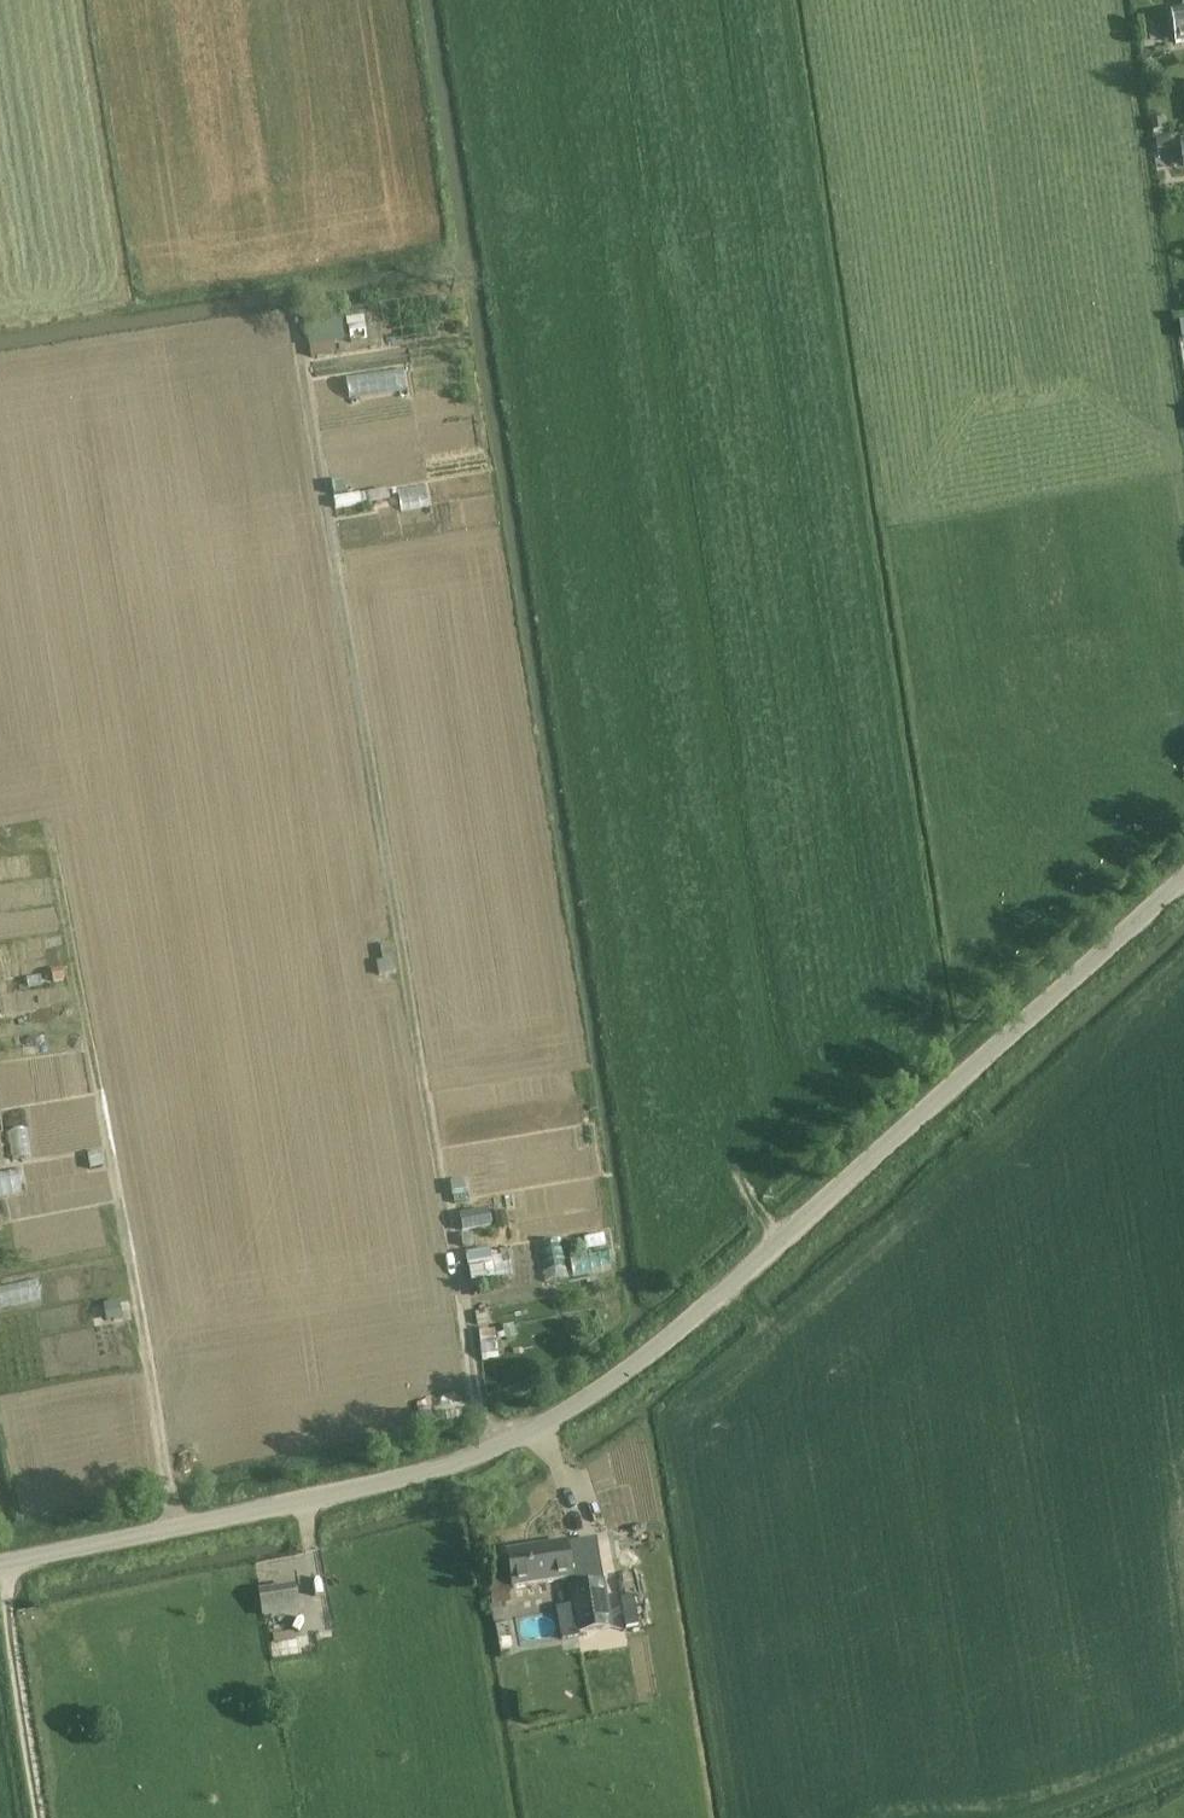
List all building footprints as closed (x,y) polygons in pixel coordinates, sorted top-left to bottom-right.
[(1169,16),(1173,44),(1183,43),(1183,14),(1169,16)] [(307,354),(334,352),(333,340),(341,339),(339,314),(304,317),(307,354)] [(349,375),(350,395),(404,392),(403,372),(349,375)] [(422,492),(399,494),(401,508),(424,506),(422,492)] [(25,1128),(8,1131),(13,1159),(30,1155),(25,1128)] [(22,1194),(20,1170),(0,1172),(0,1196),(22,1194)] [(487,1209),(457,1214),(460,1232),(490,1227),(487,1209)] [(541,1244),(544,1280),(568,1278),(565,1242),(541,1244)] [(465,1253),(468,1281),(512,1276),(508,1248),(465,1253)] [(573,1579),(567,1543),(506,1553),(512,1589),(573,1579)] [(577,1623),(578,1623),(579,1630),(609,1625),(607,1618),(608,1618),(602,1582),(571,1588),(577,1623)] [(262,1617),(300,1612),(296,1585),(258,1591),(262,1617)] [(639,1626),(634,1598),(620,1600),(625,1629),(639,1626)]
